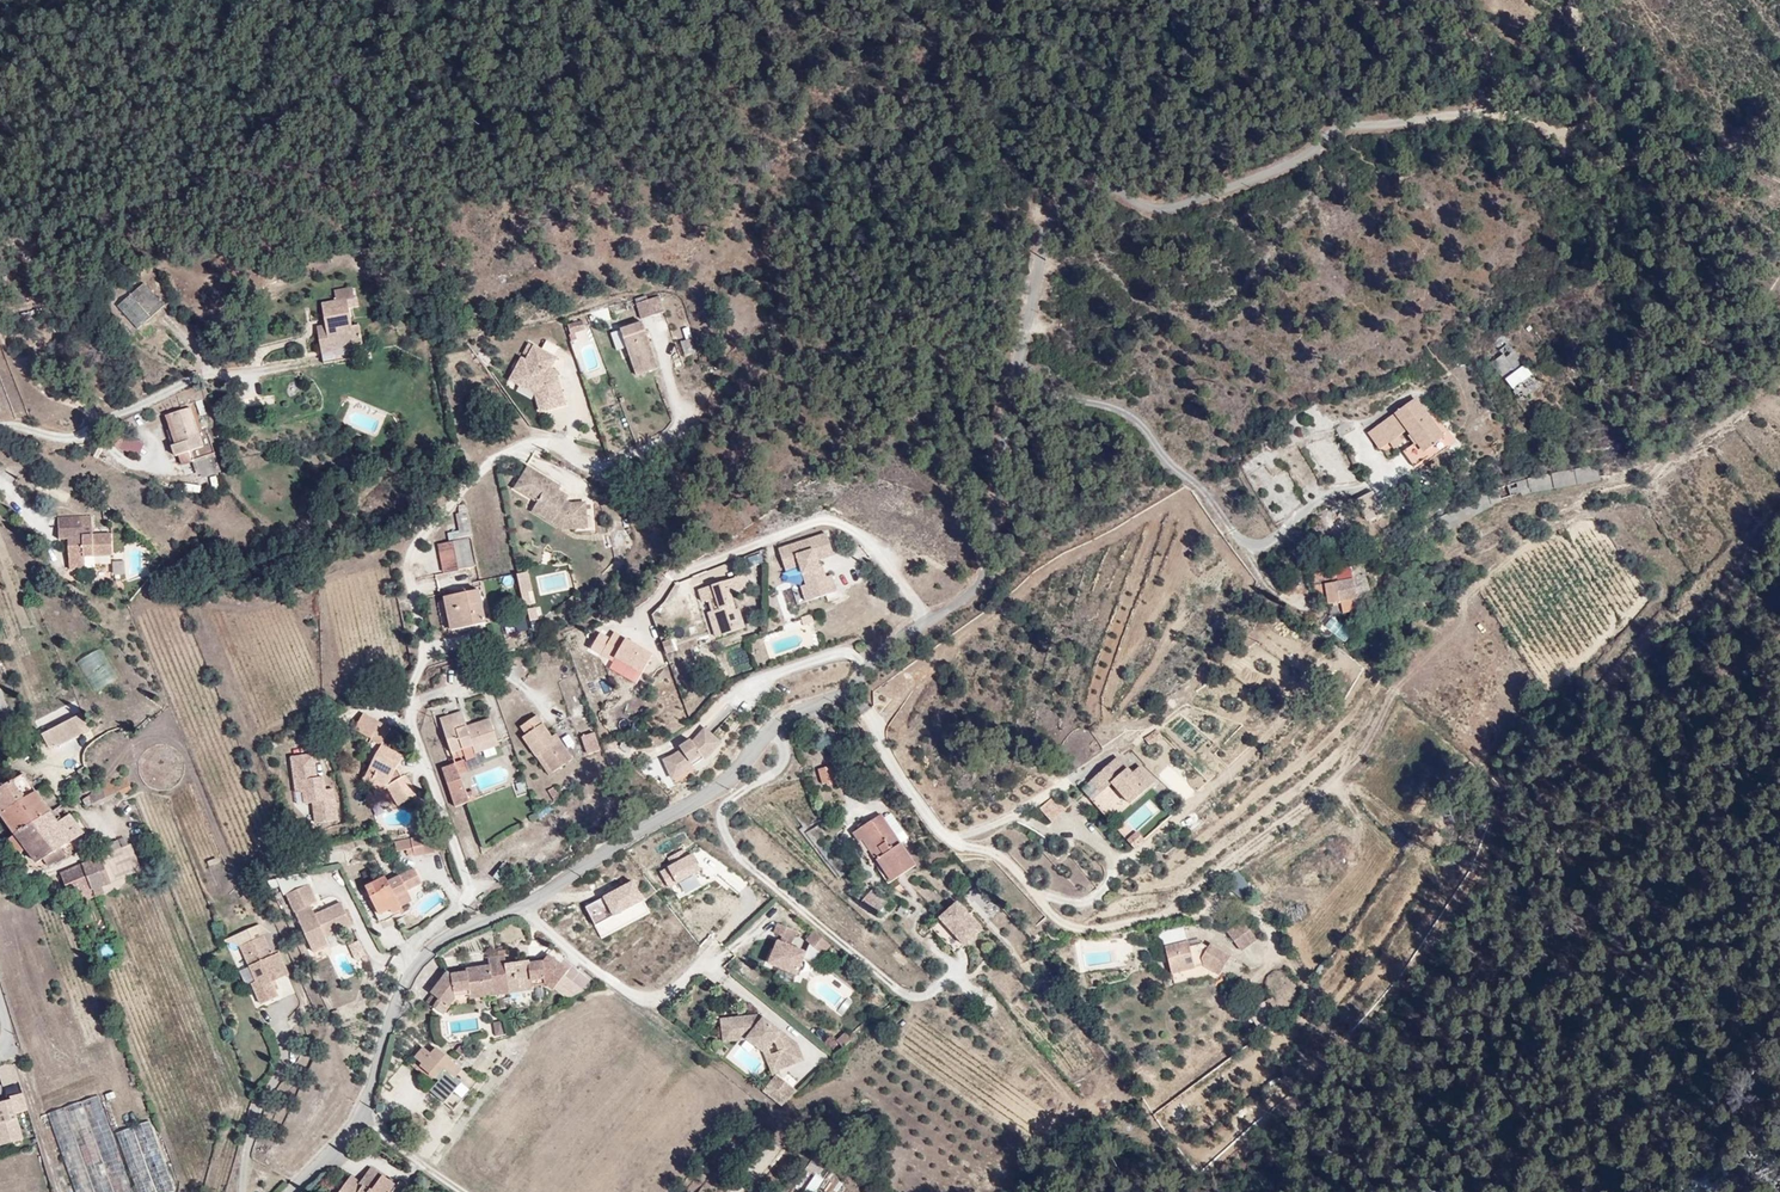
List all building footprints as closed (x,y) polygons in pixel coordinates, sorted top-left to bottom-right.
[(111,278),(96,292),(118,316),(145,293),(119,262),(107,273),(111,278)] [(322,268),(303,272),(306,284),(294,287),(298,308),(290,311),(300,348),(326,341),(325,335),(346,331),(343,319),(336,320),(331,303),(324,305),(318,281),(325,280),(322,268)] [(628,271),(615,275),(619,292),(633,288),(628,271)] [(619,292),(615,275),(605,278),(610,295),(619,292)] [(544,293),(530,297),(533,306),(537,304),(547,301),(544,293)] [(659,295),(635,303),(640,319),(664,310),(659,295)] [(612,298),(588,306),(602,351),(627,342),(612,298)] [(564,324),(584,380),(604,373),(585,317),(564,324)] [(517,342),(523,332),(497,318),(492,329),(496,331),(494,336),(490,333),(480,352),(485,356),(491,354),(509,363),(516,384),(533,378),(524,351),(523,351),(515,346),(517,342)] [(1502,327),(1489,335),(1497,347),(1487,353),(1512,393),(1520,388),(1521,391),(1535,383),(1502,327)] [(685,356),(697,351),(691,336),(679,341),(685,356)] [(525,347),(517,342),(515,346),(523,351),(525,347)] [(485,356),(480,352),(478,355),(503,368),(509,386),(516,384),(509,363),(491,354),(485,356)] [(158,433),(152,437),(157,448),(162,446),(167,457),(195,444),(189,433),(183,437),(167,397),(147,407),(152,421),(158,433)] [(1402,426),(1405,430),(1410,437),(1421,452),(1442,437),(1415,399),(1399,411),(1394,415),(1369,433),(1381,448),(1388,443),(1385,438),(1402,426)] [(146,424),(152,437),(158,433),(152,421),(146,424)] [(1405,430),(1402,426),(1385,438),(1388,443),(1393,449),(1403,442),(1398,435),(1405,430)] [(123,436),(118,451),(139,458),(143,442),(123,436)] [(521,456),(524,452),(497,437),(485,458),(507,472),(504,477),(524,489),(529,481),(535,485),(543,484),(544,498),(557,497),(556,471),(540,473),(535,469),(538,466),(528,460),(521,456)] [(1480,497),(1439,520),(1445,532),(1492,506),(1501,502),(1526,492),(1541,487),(1599,474),(1597,463),(1525,480),(1480,497)] [(524,489),(504,477),(502,481),(532,499),(544,498),(543,484),(535,485),(529,481),(524,489)] [(432,510),(441,508),(436,483),(427,484),(432,510)] [(184,484),(184,492),(199,493),(200,486),(184,484)] [(1381,514),(1371,493),(1356,501),(1365,521),(1381,514)] [(446,532),(448,541),(471,537),(466,511),(455,514),(458,530),(446,532)] [(54,513),(31,514),(31,525),(45,524),(46,536),(40,537),(41,553),(57,552),(56,542),(87,541),(85,520),(55,522),(54,513)] [(1445,532),(1439,520),(1429,526),(1435,538),(1445,532)] [(811,583),(816,600),(837,592),(832,575),(822,578),(817,560),(834,554),(827,533),(779,551),(786,572),(801,566),(807,584),(811,583)] [(675,542),(663,549),(666,556),(679,549),(675,542)] [(497,545),(488,547),(491,561),(496,560),(500,560),(497,545)] [(1357,549),(1335,555),(1337,565),(1360,559),(1357,549)] [(746,558),(751,567),(762,562),(758,553),(746,558)] [(450,561),(416,569),(424,602),(458,594),(450,561)] [(528,571),(515,574),(523,606),(535,603),(528,571)] [(1357,571),(1335,577),(1345,581),(1358,573),(1357,571)] [(781,588),(816,600),(811,583),(807,584),(774,572),(781,588)] [(1335,577),(1332,577),(1336,590),(1352,587),(1361,578),(1358,573),(1345,581),(1335,577)] [(1336,590),(1332,577),(1315,581),(1316,587),(1324,586),(1327,599),(1337,599),(1336,590)] [(1337,599),(1338,604),(1354,601),(1370,591),(1361,578),(1352,587),(1336,590),(1337,599)] [(708,632),(712,642),(746,629),(738,606),(726,610),(720,598),(738,592),(734,579),(689,595),(693,608),(699,606),(702,616),(706,614),(713,631),(708,632)] [(496,583),(499,595),(509,593),(506,581),(496,583)] [(1353,602),(1341,603),(1342,614),(1354,613),(1353,602)] [(539,606),(527,608),(528,620),(541,618),(539,606)] [(513,619),(517,633),(527,630),(523,616),(513,619)] [(1332,619),(1326,627),(1338,635),(1343,627),(1332,619)] [(642,676),(654,653),(612,633),(601,656),(642,676)] [(346,711),(354,695),(336,687),(329,702),(346,711)] [(367,701),(354,695),(346,711),(359,717),(367,701)] [(82,710),(41,726),(46,738),(52,735),(54,740),(80,729),(79,725),(87,721),(82,710)] [(473,747),(496,739),(489,718),(465,727),(460,710),(440,717),(452,751),(472,744),(473,747)] [(585,722),(586,720),(586,717),(585,715),(584,714),(583,712),(581,711),(579,711),(576,712),(575,713),(573,715),(573,717),(573,719),(574,721),(575,723),(577,724),(579,724),(581,724),(583,723),(585,722)] [(538,716),(520,727),(525,736),(523,739),(550,776),(573,760),(556,734),(552,736),(538,716)] [(381,729),(359,717),(345,743),(353,747),(347,756),(360,764),(363,764),(368,769),(376,783),(394,773),(384,753),(378,756),(372,742),(377,738),(381,729)] [(1159,727),(1146,736),(1152,745),(1165,736),(1159,727)] [(291,728),(269,731),(273,755),(280,754),(281,765),(283,777),(291,776),(294,797),(315,794),(312,772),(304,774),(303,764),(300,750),(294,751),(291,728)] [(711,762),(723,748),(707,731),(696,743),(693,741),(680,752),(683,755),(677,757),(665,763),(676,783),(693,773),(711,762)] [(594,732),(580,736),(587,755),(600,750),(594,732)] [(384,753),(377,738),(372,742),(378,756),(384,753)] [(499,747),(496,739),(473,747),(476,755),(499,747)] [(360,764),(347,756),(341,751),(337,757),(357,769),(360,764)] [(280,754),(273,755),(274,766),(281,765),(280,754)] [(1117,759),(1091,782),(1102,794),(1111,785),(1130,805),(1154,783),(1140,768),(1131,776),(1117,759)] [(311,762),(303,764),(304,774),(312,772),(311,762)] [(31,781),(21,763),(0,773),(0,797),(31,781)] [(447,782),(461,778),(456,763),(443,768),(447,782)] [(835,784),(831,766),(817,769),(821,787),(835,784)] [(447,782),(452,796),(466,792),(461,778),(447,782)] [(42,802),(31,781),(0,797),(0,810),(5,820),(9,818),(42,802)] [(466,792),(452,796),(456,806),(476,799),(473,789),(466,792)] [(1054,797),(1039,810),(1051,823),(1065,810),(1054,797)] [(50,818),(42,802),(9,818),(5,820),(14,836),(24,854),(30,851),(47,842),(65,832),(56,815),(50,818)] [(883,833),(863,803),(845,816),(836,823),(841,830),(845,827),(861,849),(867,845),(882,865),(898,854),(883,833)] [(396,815),(381,818),(383,827),(392,825),(394,832),(399,831),(396,815)] [(5,820),(0,823),(0,827),(7,840),(14,836),(5,820)] [(1132,846),(1141,838),(1136,832),(1127,840),(1132,846)] [(112,876),(137,871),(131,838),(111,841),(115,860),(110,861),(112,876)] [(100,866),(87,841),(81,843),(41,864),(55,896),(67,890),(80,884),(77,876),(100,866)] [(51,849),(47,842),(30,851),(34,858),(51,849)] [(882,865),(867,845),(863,848),(861,849),(859,851),(873,871),(876,869),(882,865)] [(381,876),(393,870),(409,863),(403,849),(375,862),(373,857),(353,866),(367,894),(363,897),(366,904),(382,897),(380,893),(388,889),(386,886),(381,876)] [(660,870),(664,886),(699,875),(691,849),(667,856),(670,867),(660,870)] [(300,866),(276,877),(303,936),(320,928),(315,918),(342,905),(332,885),(306,897),(301,889),(309,885),(300,866)] [(398,881),(393,870),(381,876),(386,886),(398,881)] [(635,883),(585,905),(599,937),(649,915),(635,883)] [(879,914),(888,904),(871,889),(863,899),(879,914)] [(947,894),(928,908),(952,938),(971,924),(947,894)] [(952,938),(928,908),(919,916),(942,946),(952,938)] [(755,923),(764,927),(773,930),(777,921),(759,913),(755,923)] [(1243,918),(1227,929),(1241,949),(1256,940),(1243,918)] [(814,936),(796,921),(789,931),(806,945),(814,936)] [(355,940),(348,925),(340,929),(347,944),(355,940)] [(258,926),(247,930),(266,974),(284,966),(272,938),(265,941),(258,926)] [(764,927),(762,933),(771,936),(773,930),(764,927)] [(266,974),(247,930),(236,936),(252,972),(249,974),(259,995),(272,989),(266,974)] [(1163,943),(1180,941),(1179,931),(1162,933),(1163,943)] [(771,936),(762,933),(759,932),(750,954),(778,966),(788,943),(771,936)] [(358,946),(355,940),(347,944),(350,950),(358,946)] [(1187,941),(1164,946),(1170,973),(1202,964),(1218,974),(1228,955),(1210,944),(1207,949),(1200,943),(1189,946),(1187,941)] [(498,977),(496,950),(488,950),(487,959),(489,977),(498,977)] [(505,950),(496,950),(498,977),(506,977),(505,960),(505,950)] [(899,950),(892,955),(900,966),(907,961),(899,950)] [(531,960),(505,960),(506,977),(514,977),(514,986),(527,985),(537,985),(543,996),(568,975),(549,957),(544,964),(531,964),(531,960)] [(489,977),(487,959),(465,960),(466,966),(445,967),(441,963),(422,977),(424,979),(438,997),(449,989),(464,989),(465,985),(479,985),(479,978),(489,977)] [(465,995),(500,995),(498,977),(489,977),(479,978),(479,985),(465,985),(464,989),(465,995)] [(500,995),(527,995),(527,985),(514,986),(514,977),(506,977),(498,977),(500,995)] [(438,997),(424,979),(415,986),(429,1003),(438,997)] [(772,1026),(773,1025),(745,1003),(711,1007),(711,1018),(731,1016),(752,1032),(754,1031),(757,1026),(761,1029),(764,1039),(755,1042),(760,1056),(780,1048),(772,1026)] [(754,1053),(757,1068),(760,1065),(763,1069),(761,1058),(787,1050),(782,1032),(773,1025),(772,1026),(780,1048),(760,1056),(755,1042),(752,1032),(731,1016),(711,1018),(711,1007),(706,1007),(708,1029),(732,1024),(737,1030),(746,1035),(750,1040),(754,1053)] [(442,1042),(419,1022),(413,1029),(404,1021),(392,1036),(414,1054),(418,1050),(423,1054),(412,1066),(427,1078),(444,1059),(434,1051),(442,1042)] [(826,1038),(835,1030),(829,1023),(820,1031),(826,1038)] [(845,1031),(835,1039),(842,1048),(852,1040),(845,1031)] [(460,1058),(442,1042),(434,1051),(444,1059),(427,1078),(436,1086),(460,1058)] [(747,1082),(763,1095),(779,1081),(763,1069),(760,1065),(757,1068),(747,1082)] [(10,1080),(0,1083),(0,1130),(12,1127),(4,1101),(15,1098),(10,1080)] [(35,1100),(68,1191),(123,1191),(85,1084),(35,1100)] [(161,1181),(138,1114),(103,1125),(126,1191),(127,1191),(161,1181)] [(340,1173),(329,1189),(334,1191),(349,1191),(353,1187),(359,1191),(382,1191),(376,1187),(379,1183),(390,1191),(397,1191),(399,1191),(409,1181),(396,1170),(392,1173),(368,1156),(357,1169),(356,1170),(361,1175),(358,1178),(354,1175),(346,1177),(340,1173)] [(348,1162),(340,1173),(346,1177),(354,1175),(358,1178),(361,1175),(356,1170),(357,1169),(348,1162)]
